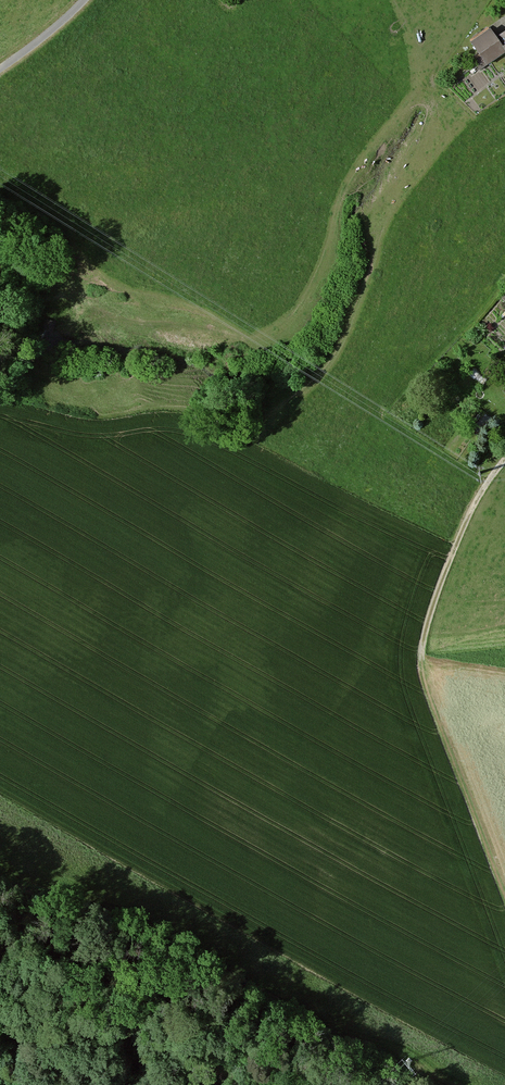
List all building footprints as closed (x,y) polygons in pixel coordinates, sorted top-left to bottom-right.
[(500,34),(493,25),(473,39),(490,64),(504,53),(504,30),(500,34)] [(57,322),(46,319),(43,330),(54,333),(57,322)]
